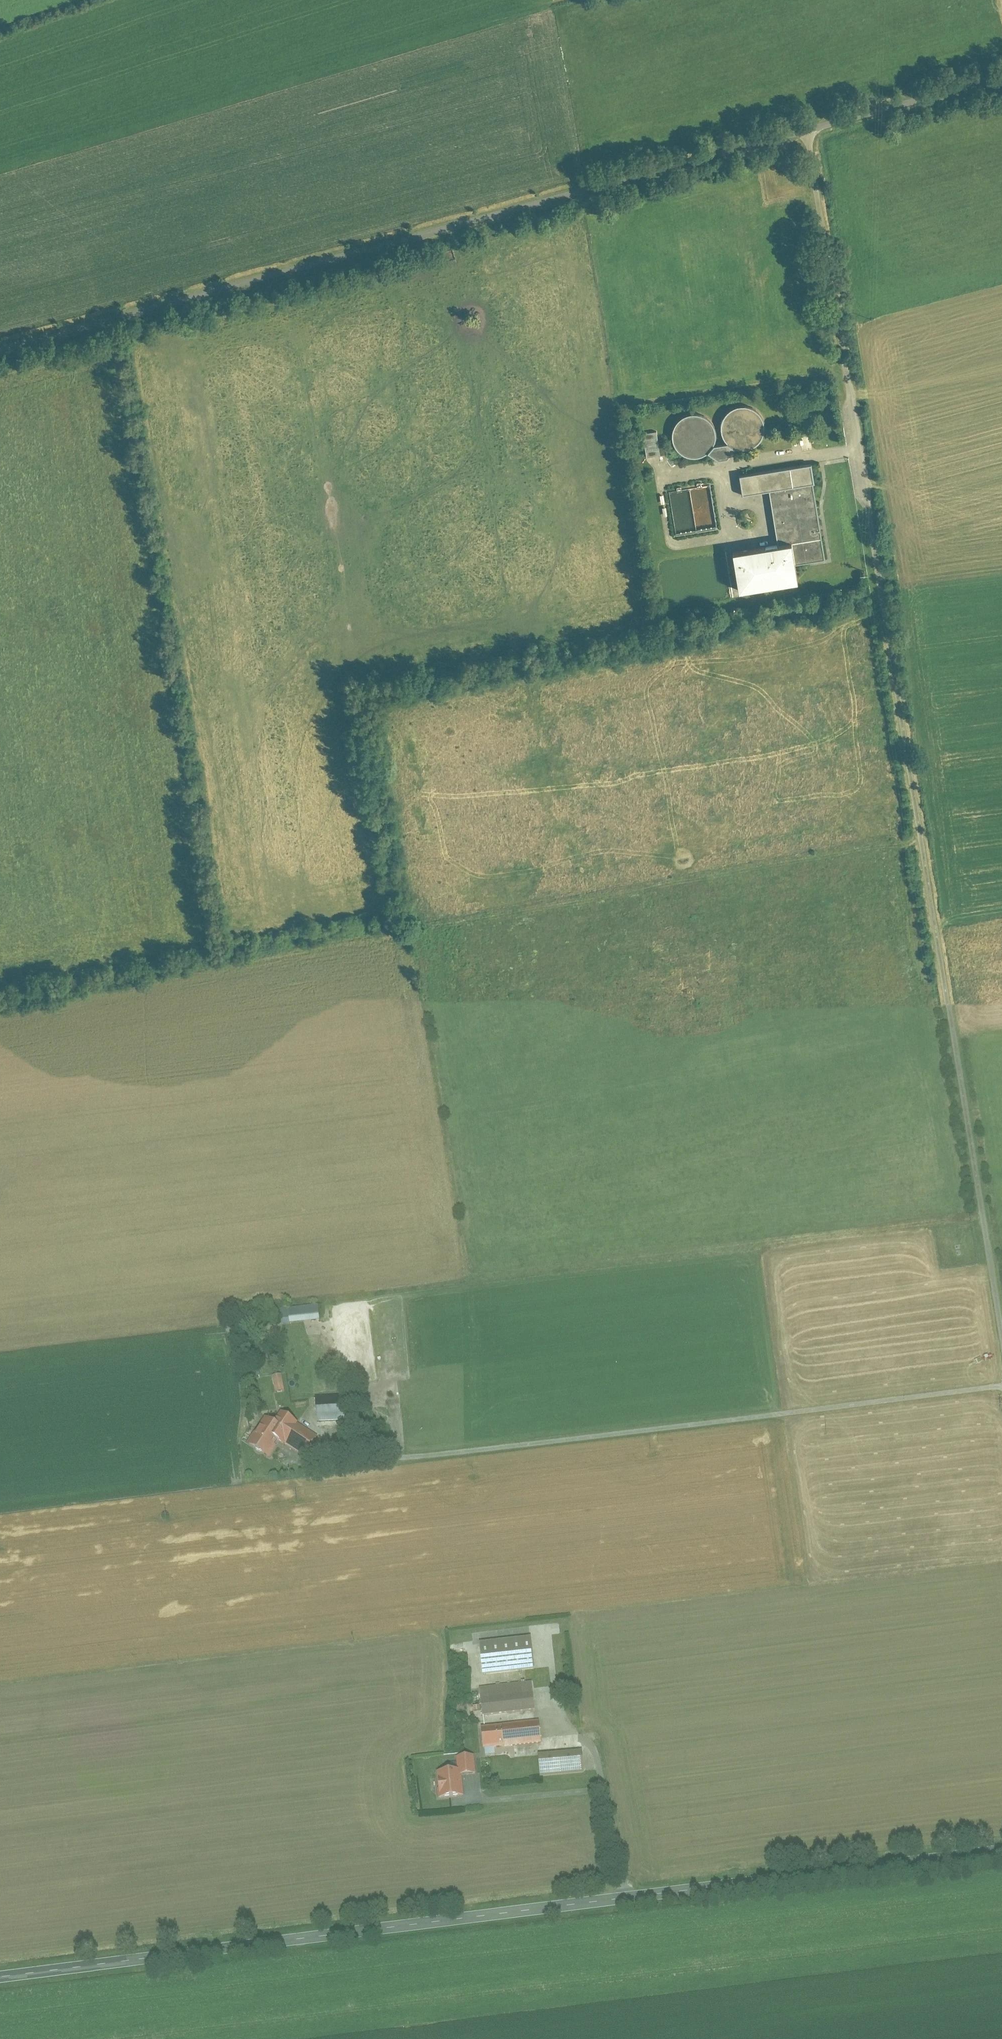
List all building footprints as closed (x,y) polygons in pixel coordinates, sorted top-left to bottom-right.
[(722,433),(731,444),(746,446),(758,438),(763,426),(755,409),(737,405),(723,415),(722,433)] [(671,442),(681,453),(695,455),(708,447),(712,435),(704,418),(687,414),(673,424),(671,442)] [(793,542),(796,563),(826,558),(810,463),(740,474),(743,494),(770,490),(778,544),(793,542)] [(734,552),(740,590),(799,580),(796,563),(793,542),(778,544),(734,552)] [(285,1309),(286,1326),(316,1325),(315,1308),(285,1309)] [(326,1354),(308,1354),(311,1423),(349,1422),(348,1397),(327,1398),(326,1354)] [(271,1378),(272,1394),(284,1393),(282,1377),(271,1378)] [(313,1436),(296,1424),(297,1421),(281,1411),(274,1423),(263,1416),(245,1443),(268,1458),(278,1443),(299,1457),(313,1436)] [(478,1645),(481,1677),(532,1672),(528,1640),(478,1645)] [(480,1692),(483,1718),(532,1713),(529,1686),(480,1692)] [(481,1730),(482,1752),(538,1749),(537,1726),(481,1730)] [(436,1773),(439,1800),(464,1797),(462,1774),(474,1773),(472,1753),(456,1755),(458,1770),(436,1773)] [(540,1757),(540,1776),(582,1776),(582,1756),(540,1757)]
